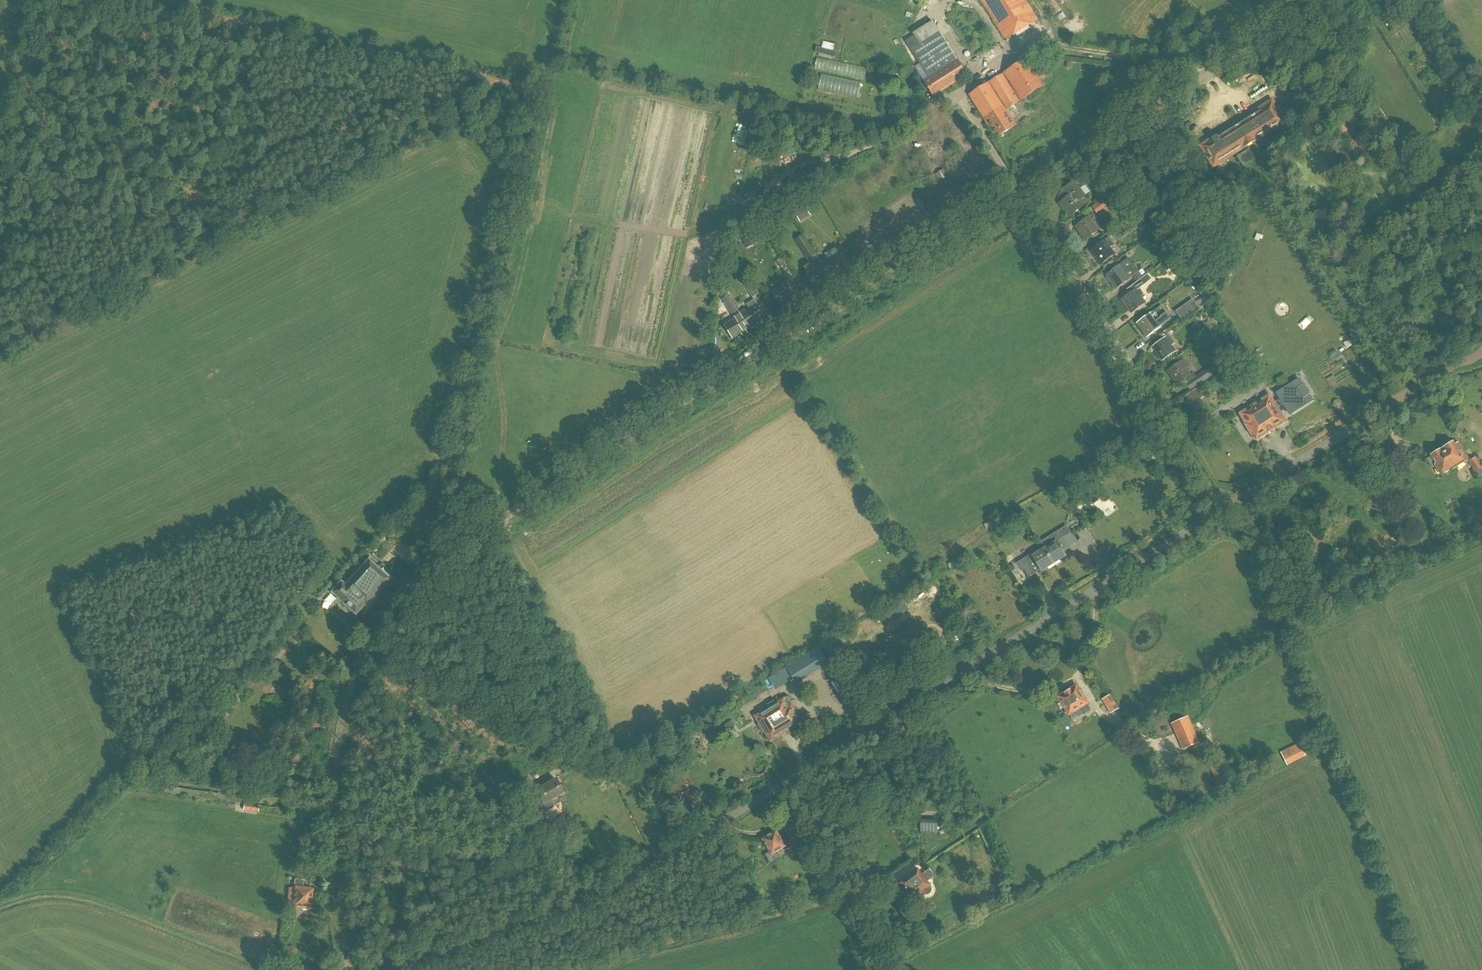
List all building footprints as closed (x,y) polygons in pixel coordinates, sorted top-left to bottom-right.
[(1027,27),(1038,19),(1026,0),(980,0),(1005,41),(1017,33),(1021,40),(1031,33),(1027,27)] [(934,97),(967,75),(933,20),(912,34),(914,36),(905,41),(928,77),(923,80),(934,97)] [(816,52),(819,53),(833,57),(835,57),(837,52),(834,51),(822,48),(817,47),(816,52)] [(996,138),(1016,125),(1007,110),(1045,86),(1027,57),(989,82),(969,95),(996,138)] [(1269,86),(1279,80),(1270,65),(1260,71),(1269,86)] [(1132,72),(1126,75),(1132,86),(1138,83),(1132,72)] [(1126,75),(1121,78),(1126,89),(1132,86),(1126,75)] [(1288,89),(1297,84),(1291,75),(1282,80),(1288,89)] [(1121,78),(1115,81),(1121,92),(1126,89),(1121,78)] [(833,81),(831,93),(861,98),(863,86),(833,81)] [(1115,81),(1109,84),(1115,95),(1121,92),(1115,81)] [(1292,107),(1297,105),(1292,97),(1288,99),(1292,107)] [(1276,107),(1272,100),(1200,146),(1213,166),(1285,121),(1284,119),(1291,115),(1283,103),(1276,107)] [(919,133),(926,129),(921,122),(915,126),(919,133)] [(844,146),(826,150),(828,157),(845,152),(844,146)] [(1243,167),(1255,159),(1249,149),(1236,156),(1243,167)] [(847,168),(844,160),(829,168),(833,175),(847,168)] [(939,181),(948,176),(944,169),(935,174),(939,181)] [(1070,217),(1084,206),(1080,200),(1086,196),(1075,181),(1062,190),(1067,197),(1059,203),(1070,217)] [(920,196),(930,191),(926,182),(916,187),(920,196)] [(1112,183),(1106,187),(1110,192),(1115,188),(1112,183)] [(1117,203),(1128,195),(1121,185),(1110,193),(1117,203)] [(812,202),(806,206),(809,210),(815,207),(812,202)] [(1101,214),(1111,207),(1108,203),(1098,210),(1101,214)] [(800,222),(811,215),(805,205),(794,212),(800,222)] [(1085,241),(1100,230),(1094,223),(1097,221),(1091,214),(1075,227),(1085,241)] [(807,259),(816,253),(804,234),(795,240),(807,259)] [(1150,246),(1158,241),(1153,234),(1146,239),(1150,246)] [(747,248),(756,243),(752,235),(742,239),(747,248)] [(1100,264),(1115,254),(1110,247),(1112,245),(1107,238),(1090,251),(1100,264)] [(821,260),(830,275),(847,265),(839,252),(828,259),(827,256),(821,260)] [(830,275),(821,260),(820,260),(818,256),(802,266),(806,273),(805,273),(813,286),(830,275)] [(790,272),(781,257),(777,260),(783,270),(781,277),(779,279),(782,284),(771,291),(780,304),(796,294),(790,284),(797,280),(791,271),(790,272)] [(1139,271),(1129,257),(1120,264),(1106,275),(1116,289),(1130,278),(1132,276),(1136,282),(1146,274),(1142,269),(1139,271)] [(1162,266),(1166,271),(1172,267),(1168,261),(1162,266)] [(1131,313),(1145,303),(1140,296),(1143,294),(1139,289),(1152,279),(1148,273),(1126,290),(1128,294),(1121,299),(1131,313)] [(742,280),(749,292),(753,298),(754,298),(759,294),(755,288),(748,276),(742,280)] [(745,308),(739,311),(749,328),(766,317),(758,304),(757,304),(754,299),(747,304),(750,309),(747,311),(745,308)] [(1185,305),(1190,312),(1198,306),(1193,299),(1185,305)] [(1170,319),(1161,307),(1151,313),(1136,323),(1147,337),(1161,327),(1160,326),(1170,319)] [(749,328),(739,311),(737,308),(730,312),(734,318),(724,325),(733,338),(749,328)] [(1213,327),(1208,321),(1203,325),(1204,327),(1201,329),(1206,336),(1215,330),(1213,327)] [(1162,361),(1176,351),(1171,344),(1174,343),(1168,335),(1152,347),(1162,361)] [(1191,375),(1186,368),(1189,366),(1184,359),(1167,371),(1177,385),(1184,380),(1190,390),(1217,372),(1213,365),(1196,376),(1194,373),(1191,375)] [(1302,385),(1299,380),(1277,393),(1280,399),(1274,403),(1270,395),(1241,413),(1248,423),(1246,424),(1251,433),(1252,433),(1256,439),(1285,421),(1280,413),(1287,408),(1290,413),(1312,400),(1309,395),(1310,394),(1304,384),(1302,385)] [(1191,405),(1205,396),(1199,386),(1185,396),(1191,405)] [(1455,445),(1453,442),(1451,443),(1449,442),(1446,444),(1446,447),(1439,451),(1437,450),(1434,451),(1434,454),(1431,456),(1436,465),(1435,466),(1441,475),(1443,473),(1444,473),(1445,473),(1446,473),(1447,473),(1448,473),(1448,472),(1449,472),(1449,471),(1449,470),(1449,469),(1451,468),(1452,469),(1468,459),(1458,443),(1455,445)] [(1469,462),(1475,472),(1476,471),(1479,476),(1481,475),(1481,469),(1481,468),(1476,457),(1469,462)] [(472,497),(476,478),(465,476),(461,494),(472,497)] [(1097,499),(1099,497),(1096,492),(1089,498),(1093,504),(1098,500),(1097,499)] [(1067,525),(1041,541),(1046,548),(1054,563),(1066,555),(1063,551),(1077,542),(1071,532),(1067,525)] [(1032,553),(1017,562),(1021,570),(1023,569),(1028,577),(1040,570),(1041,571),(1054,563),(1046,548),(1034,555),(1032,553)] [(366,607),(391,578),(368,558),(345,584),(341,580),(330,592),(338,600),(355,616),(364,606),(366,607)] [(827,663),(819,651),(818,649),(811,652),(788,667),(797,682),(827,663)] [(1091,710),(1087,703),(1077,686),(1059,697),(1069,714),(1079,708),(1083,715),(1091,710)] [(1110,714),(1119,709),(1111,694),(1102,699),(1110,714)] [(770,708),(755,716),(771,742),(803,722),(792,704),(790,704),(788,701),(791,700),(789,697),(784,699),(776,703),(774,700),(768,704),(770,708)] [(1182,750),(1200,743),(1188,716),(1171,724),(1182,750)] [(1287,765),(1306,756),(1300,746),(1304,744),(1302,740),(1280,750),(1287,765)] [(155,784),(157,773),(148,772),(147,783),(155,784)] [(531,781),(527,774),(516,780),(526,800),(538,794),(541,799),(537,803),(545,813),(555,807),(552,799),(563,792),(556,779),(537,790),(532,781),(531,781)] [(258,813),(259,805),(244,803),(243,810),(258,813)] [(924,821),(924,832),(942,832),(942,821),(924,821)] [(770,863),(780,858),(777,852),(786,847),(776,831),(763,839),(770,852),(765,855),(770,863)] [(791,857),(797,854),(793,846),(787,850),(791,857)] [(807,871),(812,868),(807,859),(801,862),(807,871)] [(923,874),(918,868),(899,883),(904,889),(903,890),(905,894),(905,895),(907,898),(909,898),(911,901),(922,893),(923,894),(925,895),(927,895),(929,894),(931,893),(932,892),(932,890),(932,889),(932,887),(931,886),(932,885),(928,881),(935,876),(929,869),(923,874)] [(858,874),(848,876),(852,890),(862,887),(858,874)] [(303,889),(303,886),(304,881),(295,879),(294,888),(289,887),(287,904),(294,905),(294,906),(301,907),(303,909),(307,910),(309,908),(310,908),(312,890),(303,889)] [(383,912),(391,909),(388,902),(380,906),(383,912)]
